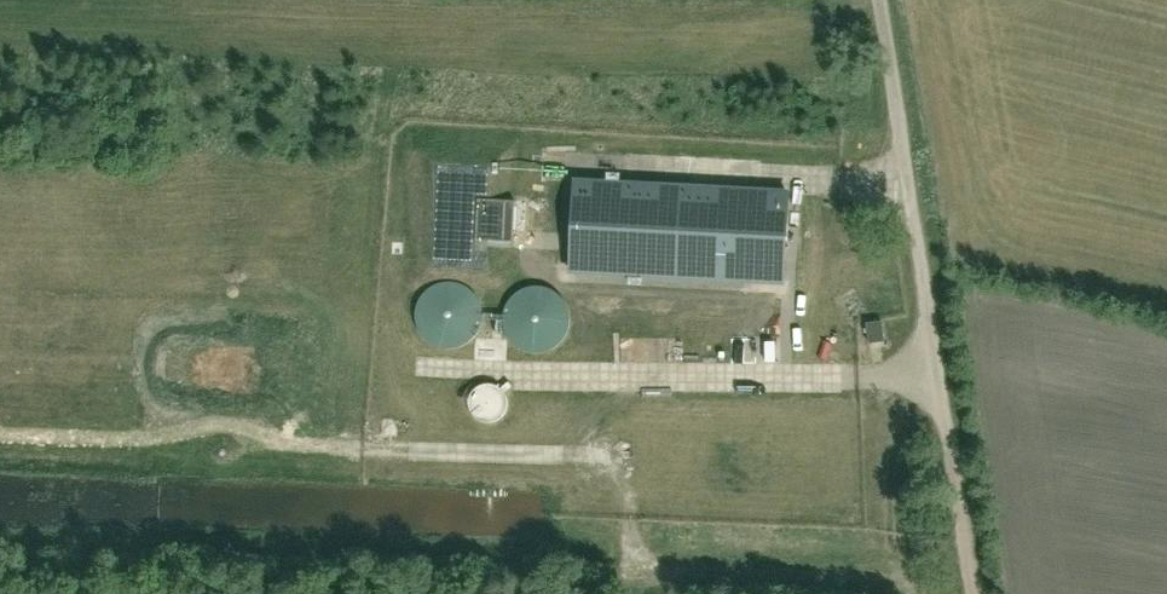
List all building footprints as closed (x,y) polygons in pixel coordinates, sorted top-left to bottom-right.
[(515,200),(491,199),(493,166),(437,163),(432,269),(487,272),(489,241),(513,242),(515,200)] [(581,183),(577,270),(783,281),(788,194),(581,183)] [(478,328),(481,316),(478,303),(471,292),(460,285),(448,283),(435,285),(425,292),(418,303),(415,316),(418,328),(425,339),(435,346),(448,348),(460,346),(471,339),(478,328)] [(566,333),(568,321),(566,308),(559,297),(548,290),(536,288),(523,290),(513,297),(505,308),(503,320),(505,333),(513,344),(523,351),(536,353),(548,351),(559,344),(566,333)] [(870,343),(885,341),(882,321),(867,323),(870,343)] [(503,414),(506,405),(503,395),(497,389),(488,386),(479,389),(472,395),(469,405),(472,414),(479,420),(488,423),(497,420),(503,414)]
